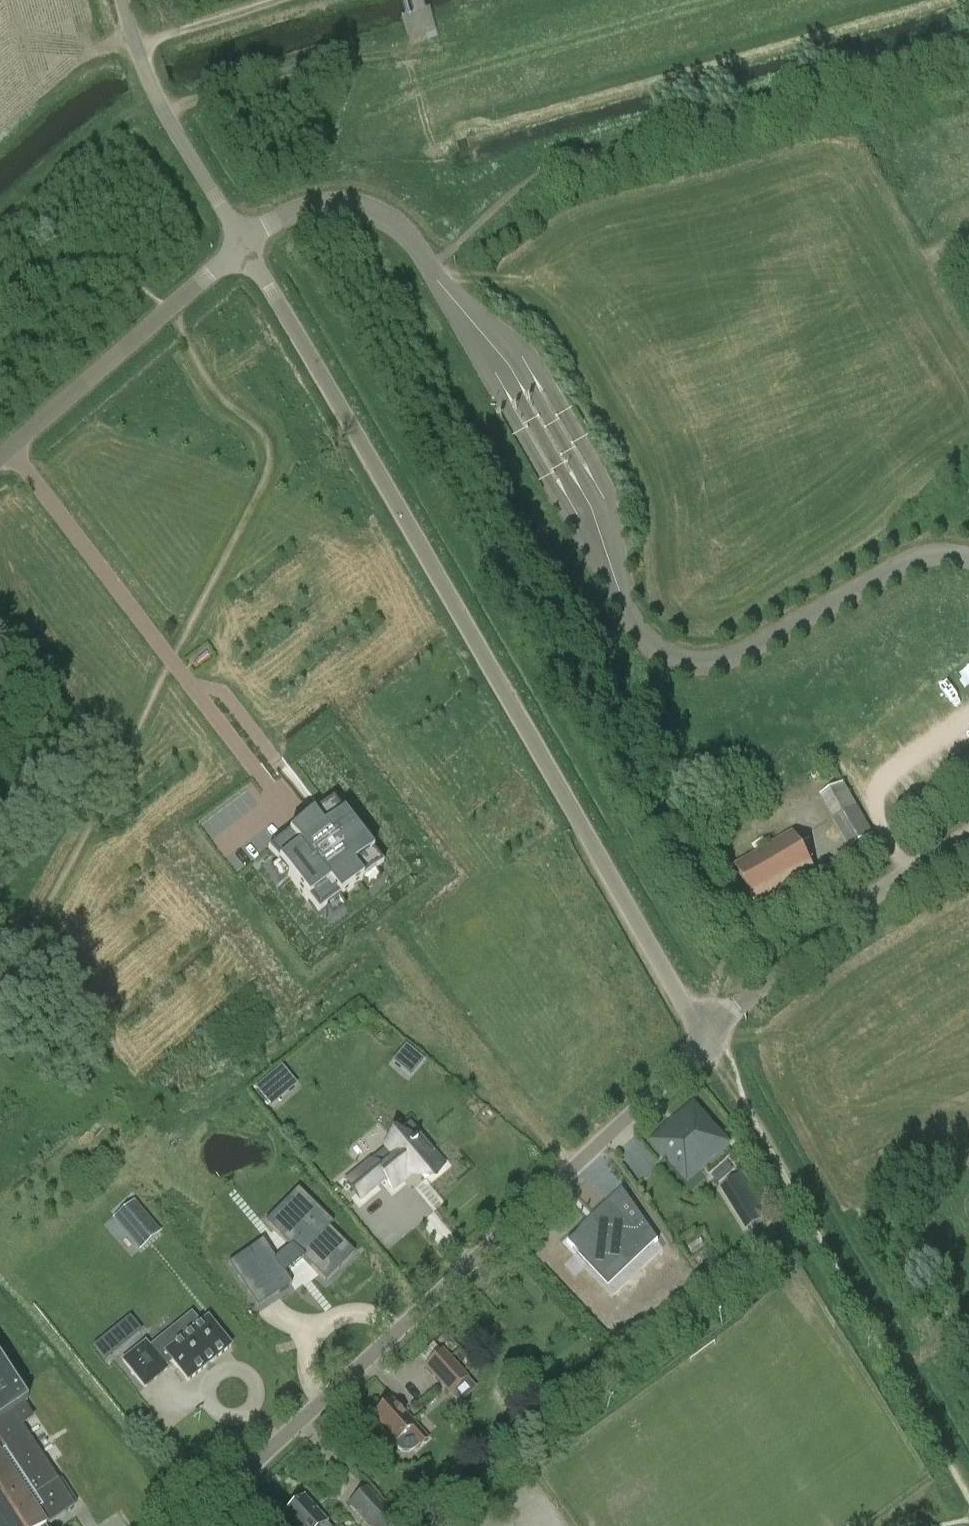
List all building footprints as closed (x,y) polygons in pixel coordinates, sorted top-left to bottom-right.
[(265,852),(275,866),(285,879),(314,918),(324,911),(337,901),(359,885),(371,902),(393,885),(381,869),(332,803),(265,852)] [(864,819),(840,833),(849,850),(874,836),(864,819)] [(756,904),(815,871),(794,834),(735,868),(756,904)] [(275,1098),(277,1100),(295,1085),(280,1068),(256,1089),(268,1103),(275,1098)] [(708,1158),(709,1159),(711,1158),(710,1158),(724,1145),(725,1146),(726,1144),(725,1143),(724,1143),(694,1109),(696,1108),(694,1107),(693,1108),(693,1109),(679,1122),(678,1121),(673,1126),(673,1127),(656,1141),(655,1142),(656,1143),(678,1168),(677,1169),(678,1170),(680,1169),(679,1169),(701,1149),(708,1157),(708,1158)] [(433,1154),(410,1125),(392,1140),(394,1143),(346,1183),(360,1200),(384,1180),(392,1189),(416,1169),(425,1180),(439,1168),(430,1157),(433,1154)] [(722,1188),(735,1209),(755,1196),(743,1176),(722,1188)] [(248,1251),(234,1261),(247,1280),(260,1271),(277,1296),(292,1286),(284,1275),(302,1260),(317,1275),(331,1261),(329,1258),(343,1244),(329,1229),(333,1225),(313,1206),(309,1210),(298,1199),(283,1214),(289,1219),(275,1233),(291,1250),(276,1262),(267,1249),(253,1259),(248,1251)] [(132,1205),(116,1218),(142,1249),(158,1235),(132,1205)] [(659,1244),(646,1224),(636,1233),(614,1210),(587,1235),(584,1233),(569,1247),(591,1270),(596,1265),(609,1279),(625,1264),(631,1270),(659,1244)] [(145,1343),(123,1361),(145,1388),(167,1370),(165,1368),(171,1363),(188,1383),(231,1347),(208,1319),(200,1325),(191,1315),(177,1326),(186,1337),(164,1354),(166,1356),(160,1362),(145,1343)] [(127,1344),(115,1330),(93,1347),(105,1361),(127,1344)] [(423,1367),(448,1395),(468,1378),(443,1350),(423,1367)] [(74,1508),(20,1427),(32,1419),(23,1406),(27,1403),(0,1363),(0,1525),(46,1525),(74,1508)] [(414,1450),(417,1447),(416,1446),(426,1437),(406,1414),(403,1416),(391,1402),(370,1421),(393,1446),(399,1452),(403,1453),(410,1453),(414,1450)] [(367,1525),(400,1525),(402,1524),(368,1486),(347,1504),(367,1525)] [(286,1525),(329,1525),(327,1524),(304,1499),(280,1519),(286,1525)]
